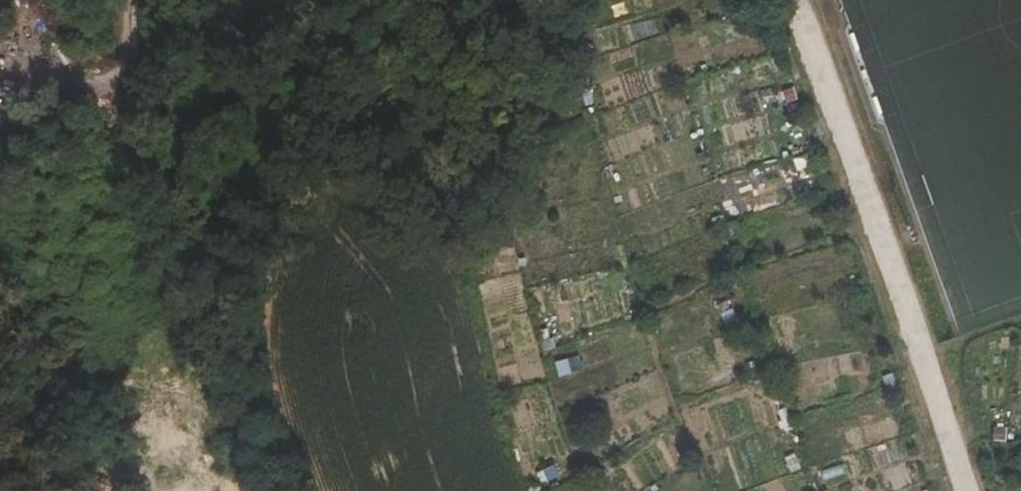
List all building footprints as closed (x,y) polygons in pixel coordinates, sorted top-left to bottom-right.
[(721,315),(727,335),(740,331),(734,311),(721,315)]
